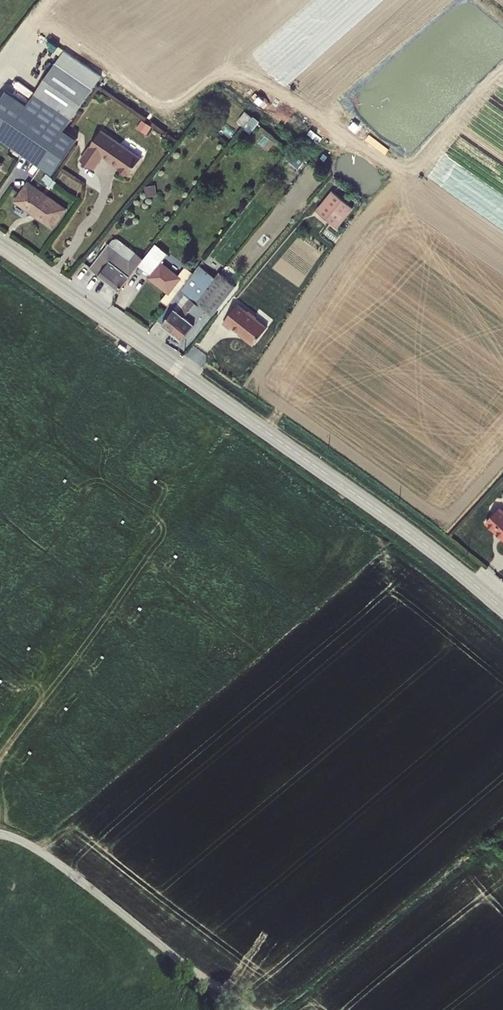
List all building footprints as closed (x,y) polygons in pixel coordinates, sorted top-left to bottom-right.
[(62,56),(27,111),(6,98),(0,107),(0,145),(55,180),(78,144),(65,136),(100,80),(62,56)] [(240,124),(255,130),(260,118),(245,111),(240,124)] [(101,135),(81,164),(94,174),(103,160),(113,167),(113,166),(119,169),(118,170),(119,171),(118,173),(120,175),(120,177),(124,180),(126,179),(128,181),(141,162),(101,135)] [(354,207),(341,197),(343,194),(333,187),(315,210),(338,228),(354,207)] [(30,190),(18,208),(53,234),(67,216),(30,190)] [(125,273),(114,264),(105,257),(93,272),(122,293),(140,270),(132,263),(125,273)] [(199,305),(219,279),(216,276),(220,272),(205,261),(189,281),(195,286),(187,295),(199,305)] [(180,280),(158,262),(150,272),(154,275),(151,279),(169,294),(180,280)] [(241,287),(224,273),(219,279),(199,305),(205,309),(211,313),(217,318),(241,287)] [(187,285),(159,319),(177,333),(199,305),(187,295),(195,286),(189,281),(187,285)] [(199,305),(177,333),(188,342),(201,326),(195,322),(205,309),(199,305)] [(252,314),(242,306),(227,325),(235,331),(237,329),(244,335),(243,336),(258,347),(271,330),(261,321),(262,320),(253,313),(252,314)] [(195,322),(201,326),(211,313),(205,309),(195,322)] [(488,509),(488,528),(496,528),(496,540),(502,540),(502,509),(488,509)]
